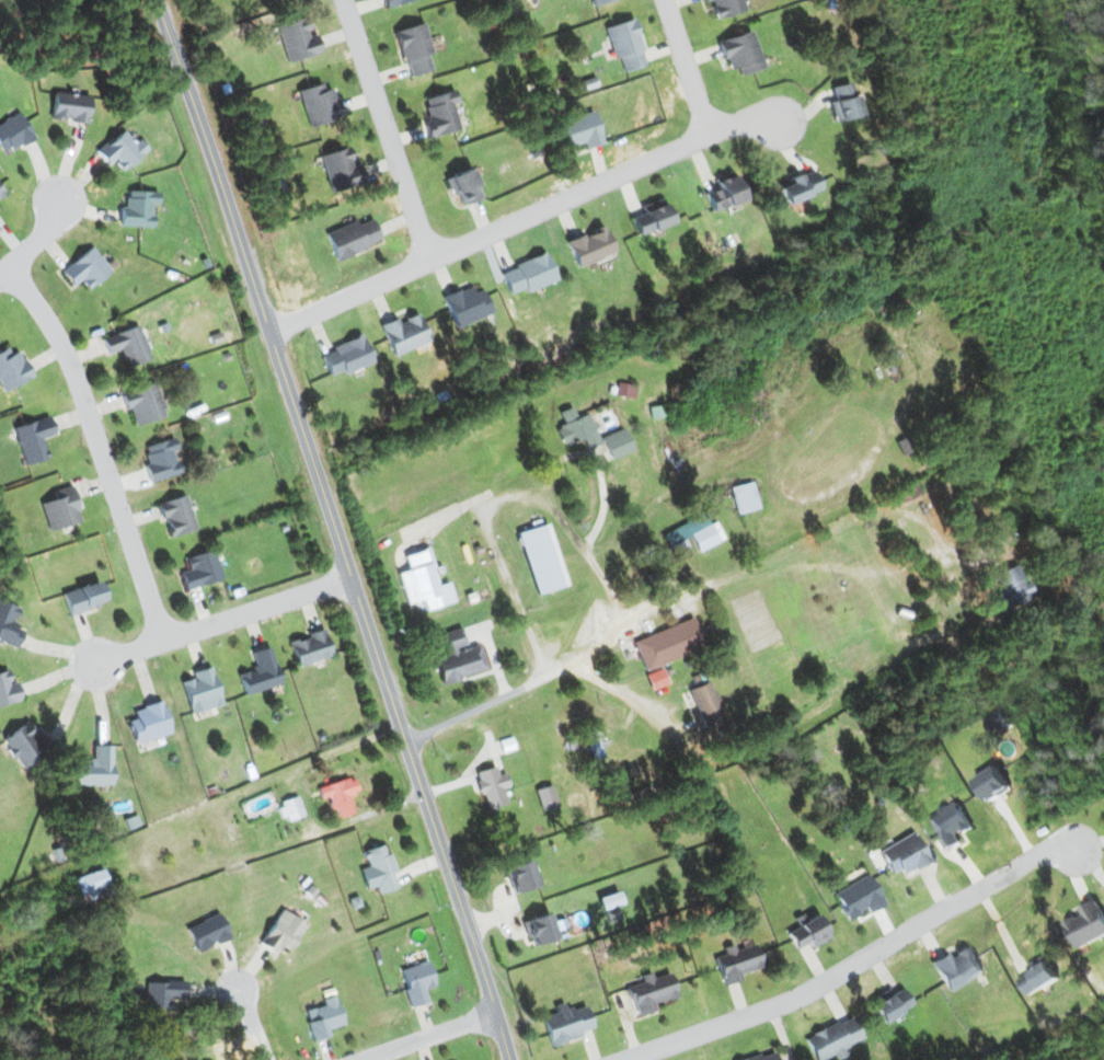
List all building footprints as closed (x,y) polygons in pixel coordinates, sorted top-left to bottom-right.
[(385,8),(411,0),(382,0),(385,8)] [(706,2),(711,0),(717,19),(745,10),(742,0),(706,0),(706,2)] [(286,61),(320,53),(315,34),(309,35),(305,18),(277,25),(286,61)] [(613,59),(620,57),(623,71),(646,65),(633,19),(604,27),(613,59)] [(432,70),(427,54),(431,53),(423,23),(395,30),(408,77),(432,70)] [(728,70),(738,67),(740,74),(763,68),(754,31),(721,39),(728,70)] [(836,121),(860,116),(852,82),(834,86),(838,102),(831,103),(836,121)] [(297,90),(309,127),(341,117),(332,88),(323,90),(321,83),(297,90)] [(427,138),(459,129),(452,104),(457,102),(454,90),(423,98),(428,117),(422,119),(427,138)] [(90,96),(54,92),(51,117),(69,120),(69,122),(86,124),(90,96)] [(602,144),(592,111),(555,122),(564,150),(583,144),(585,149),(602,144)] [(33,138),(19,112),(0,122),(0,150),(2,154),(33,138)] [(133,143),(125,131),(96,148),(107,167),(115,162),(120,169),(148,152),(140,139),(133,143)] [(319,155),(331,193),(363,182),(358,164),(353,166),(346,146),(319,155)] [(448,177),(454,192),(456,191),(463,205),(482,197),(469,168),(448,177)] [(822,190),(814,170),(801,176),(799,172),(778,181),(788,204),(822,190)] [(714,212),(745,200),(734,172),(717,179),(720,187),(707,193),(714,212)] [(119,226),(152,226),(153,204),(158,204),(158,192),(127,191),(127,207),(120,206),(119,226)] [(647,213),(634,218),(642,236),(673,222),(663,198),(644,206),(647,213)] [(325,233),(335,260),(380,241),(371,218),(356,224),(354,221),(325,233)] [(615,253),(605,226),(567,240),(577,268),(615,253)] [(72,286),(81,280),(87,288),(110,272),(92,247),(61,270),(72,286)] [(557,280),(546,253),(501,271),(510,294),(525,288),(526,292),(557,280)] [(483,290),(474,293),(471,286),(443,296),(455,328),(492,314),(483,290)] [(397,317),(381,324),(394,356),(429,341),(418,314),(399,321),(397,317)] [(150,359),(139,325),(101,337),(107,354),(122,349),(127,366),(150,359)] [(321,355),(329,376),(342,371),(343,374),(373,364),(362,334),(332,345),(334,351),(321,355)] [(6,347),(0,351),(0,387),(3,392),(32,376),(18,350),(10,354),(6,347)] [(121,390),(125,411),(131,410),(134,424),(163,418),(156,383),(121,390)] [(635,398),(637,387),(623,384),(621,396),(635,398)] [(561,411),(566,424),(557,428),(563,445),(583,437),(587,449),(600,444),(589,413),(577,417),(573,406),(561,411)] [(24,465),(48,458),(42,438),(54,434),(48,416),(13,426),(24,465)] [(633,450),(623,427),(601,437),(611,459),(633,450)] [(180,473),(173,451),(177,450),(173,437),(144,446),(149,463),(144,464),(149,482),(180,473)] [(729,487),(736,514),(758,508),(751,481),(729,487)] [(48,530),(81,521),(72,486),(53,491),(54,498),(41,502),(48,530)] [(196,529),(186,494),(157,503),(162,521),(165,520),(170,537),(196,529)] [(661,533),(667,546),(690,536),(697,551),(717,542),(704,514),(661,533)] [(566,585),(547,523),(517,533),(536,594),(566,585)] [(424,610),(454,602),(449,582),(438,585),(428,548),(404,555),(408,570),(398,573),(406,604),(421,600),(424,610)] [(222,578),(213,549),(185,558),(189,569),(180,572),(185,590),(222,578)] [(1005,606),(1031,596),(1019,563),(993,573),(1005,606)] [(104,600),(98,581),(61,593),(69,616),(87,610),(86,606),(104,600)] [(22,630),(12,626),(20,608),(0,600),(0,641),(15,648),(22,630)] [(633,641),(645,670),(704,646),(692,617),(633,641)] [(331,657),(324,628),(307,632),(308,637),(290,641),(296,665),(331,657)] [(440,633),(446,655),(434,658),(441,683),(486,670),(478,644),(467,647),(461,628),(440,633)] [(281,684),(269,645),(249,651),(254,668),(237,673),(244,695),(281,684)] [(182,681),(189,713),(220,706),(212,667),(188,672),(190,679),(182,681)] [(10,683),(7,670),(0,671),(0,705),(20,701),(16,682),(10,683)] [(724,722),(712,681),(690,688),(702,728),(724,722)] [(170,732),(160,701),(133,710),(135,718),(127,721),(135,744),(170,732)] [(997,735),(1014,724),(1004,708),(986,719),(997,735)] [(51,747),(42,733),(37,737),(26,721),(1,738),(19,767),(51,747)] [(595,761),(604,757),(594,732),(584,736),(595,761)] [(475,771),(484,809),(505,804),(501,788),(508,786),(505,773),(497,775),(495,766),(475,771)] [(987,800),(1011,789),(1001,766),(977,777),(987,800)] [(317,788),(321,799),(329,796),(336,818),(353,812),(348,795),(358,792),(353,776),(317,788)] [(541,811),(558,805),(552,784),(535,790),(541,811)] [(304,815),(297,796),(278,802),(285,821),(304,815)] [(928,817),(946,851),(962,842),(958,835),(973,827),(959,801),(928,817)] [(879,851),(892,873),(899,868),(903,876),(930,860),(913,831),(879,851)] [(365,889),(376,887),(378,893),(396,888),(392,873),(393,873),(385,844),(362,851),(367,867),(359,869),(365,889)] [(537,887),(531,860),(507,866),(513,892),(537,887)] [(109,895),(102,869),(72,877),(80,903),(109,895)] [(884,904),(868,875),(834,893),(848,919),(867,909),(868,913),(884,904)] [(1086,914),(1068,922),(1080,948),(1103,937),(1103,907),(1101,900),(1083,908),(1086,914)] [(290,952),(305,922),(279,909),(261,946),(273,952),(277,945),(290,952)] [(185,928),(196,952),(229,937),(218,913),(185,928)] [(534,946),(556,939),(548,913),(526,920),(534,946)] [(809,942),(812,948),(830,937),(817,914),(787,932),(797,949),(809,942)] [(742,980),(740,973),(761,968),(756,945),(735,949),(734,945),(724,947),(726,955),(716,957),(723,985),(742,980)] [(934,960),(948,990),(983,974),(970,947),(950,956),(949,953),(934,960)] [(1034,972),(1023,978),(1031,994),(1061,980),(1050,956),(1030,965),(1034,972)] [(424,988),(435,985),(428,961),(400,969),(410,1007),(427,1002),(424,988)] [(656,1011),(654,1003),(676,999),(671,973),(652,977),(651,973),(641,975),(643,983),(630,986),(636,1015),(656,1011)] [(184,982),(146,981),(145,1010),(170,1011),(170,998),(184,999),(184,982)] [(887,990),(870,999),(882,1022),(912,1006),(903,988),(889,995),(887,990)] [(344,1024),(334,995),(322,999),(324,1004),(304,1011),(314,1040),(330,1035),(328,1029),(344,1024)] [(542,1017),(550,1044),(593,1031),(585,1004),(565,1010),(563,1002),(554,1005),(556,1013),(542,1017)] [(835,1055),(837,1059),(845,1056),(842,1048),(862,1039),(852,1016),(806,1037),(816,1059),(823,1059),(835,1055)] [(774,1050),(744,1059),(778,1059),(774,1050)]
